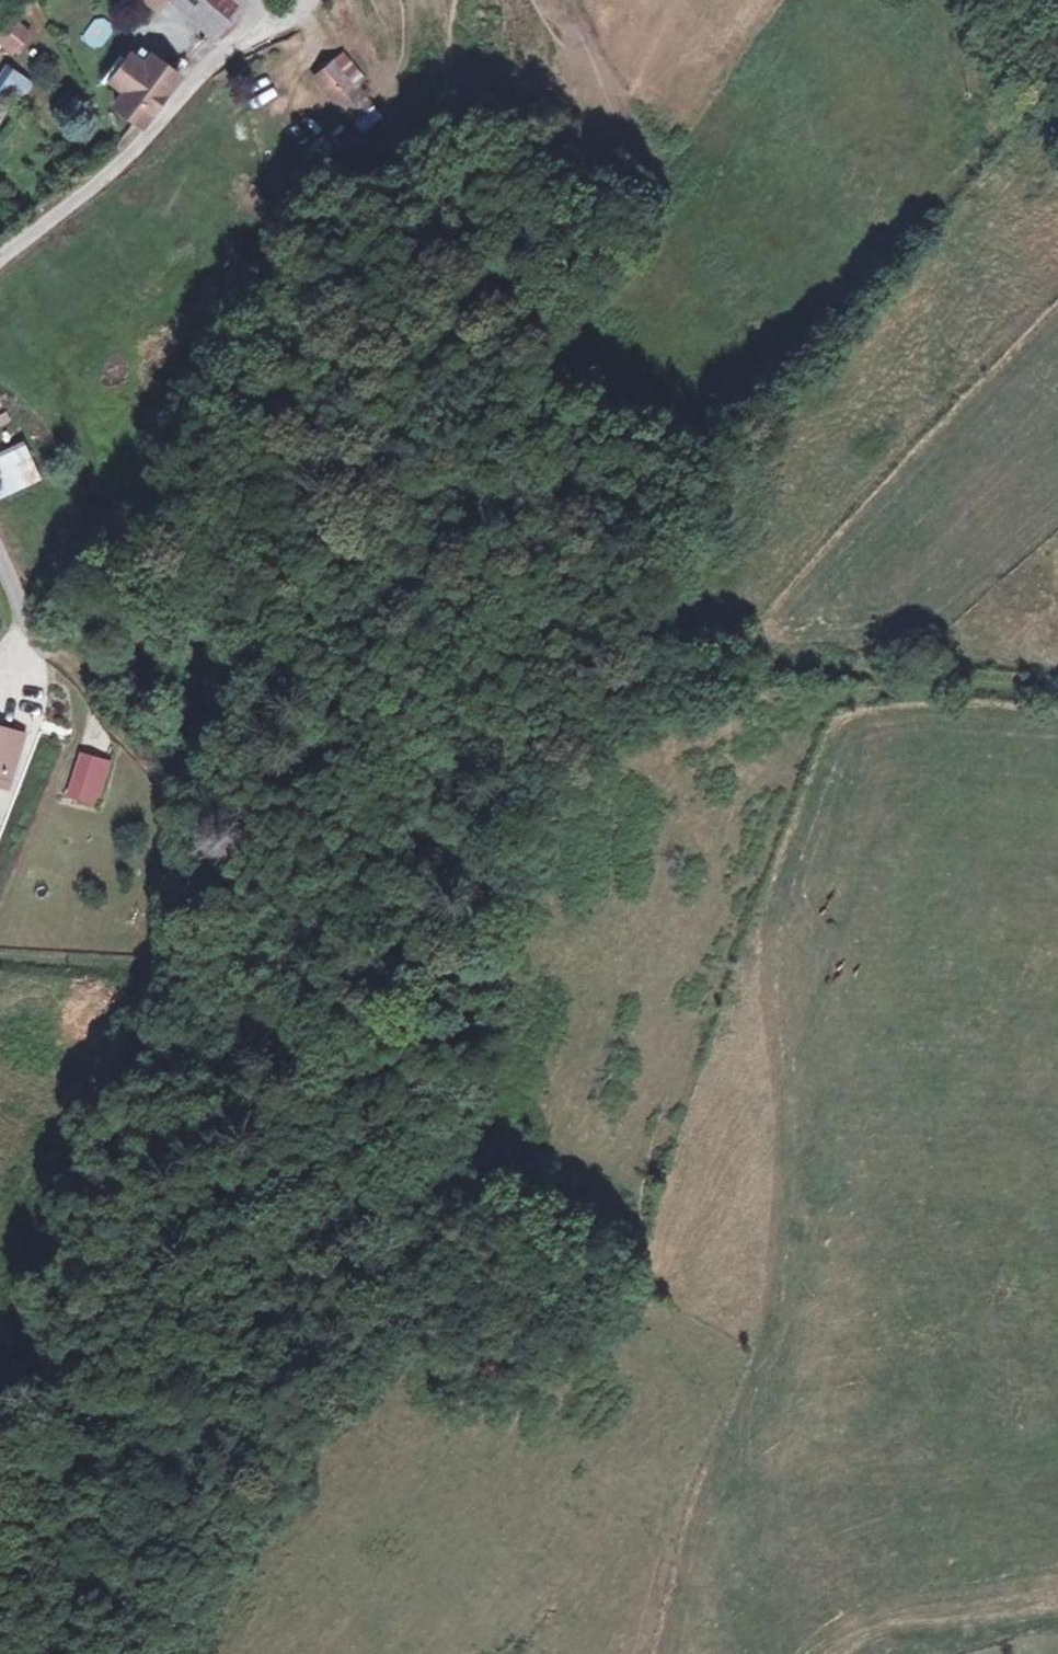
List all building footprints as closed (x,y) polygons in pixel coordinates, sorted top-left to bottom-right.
[(149,9),(158,0),(140,0),(149,9)] [(172,2),(200,29),(218,11),(228,0),(174,0),(172,2)] [(231,23),(218,11),(200,29),(211,41),(231,23)] [(172,73),(136,45),(128,56),(140,65),(144,61),(169,78),(172,73)] [(309,73),(340,117),(374,94),(344,50),(309,73)] [(140,65),(128,56),(109,81),(122,92),(111,107),(137,123),(169,78),(144,61),(140,65)] [(6,69),(0,78),(0,101),(14,113),(32,87),(6,69)] [(349,116),(357,131),(381,119),(373,104),(349,116)] [(42,479),(25,441),(0,452),(0,498),(42,479)] [(0,729),(0,780),(7,782),(18,733),(0,729)] [(82,757),(80,764),(97,770),(90,791),(73,786),(72,792),(94,798),(105,764),(82,757)] [(80,764),(73,786),(90,791),(97,770),(80,764)]
